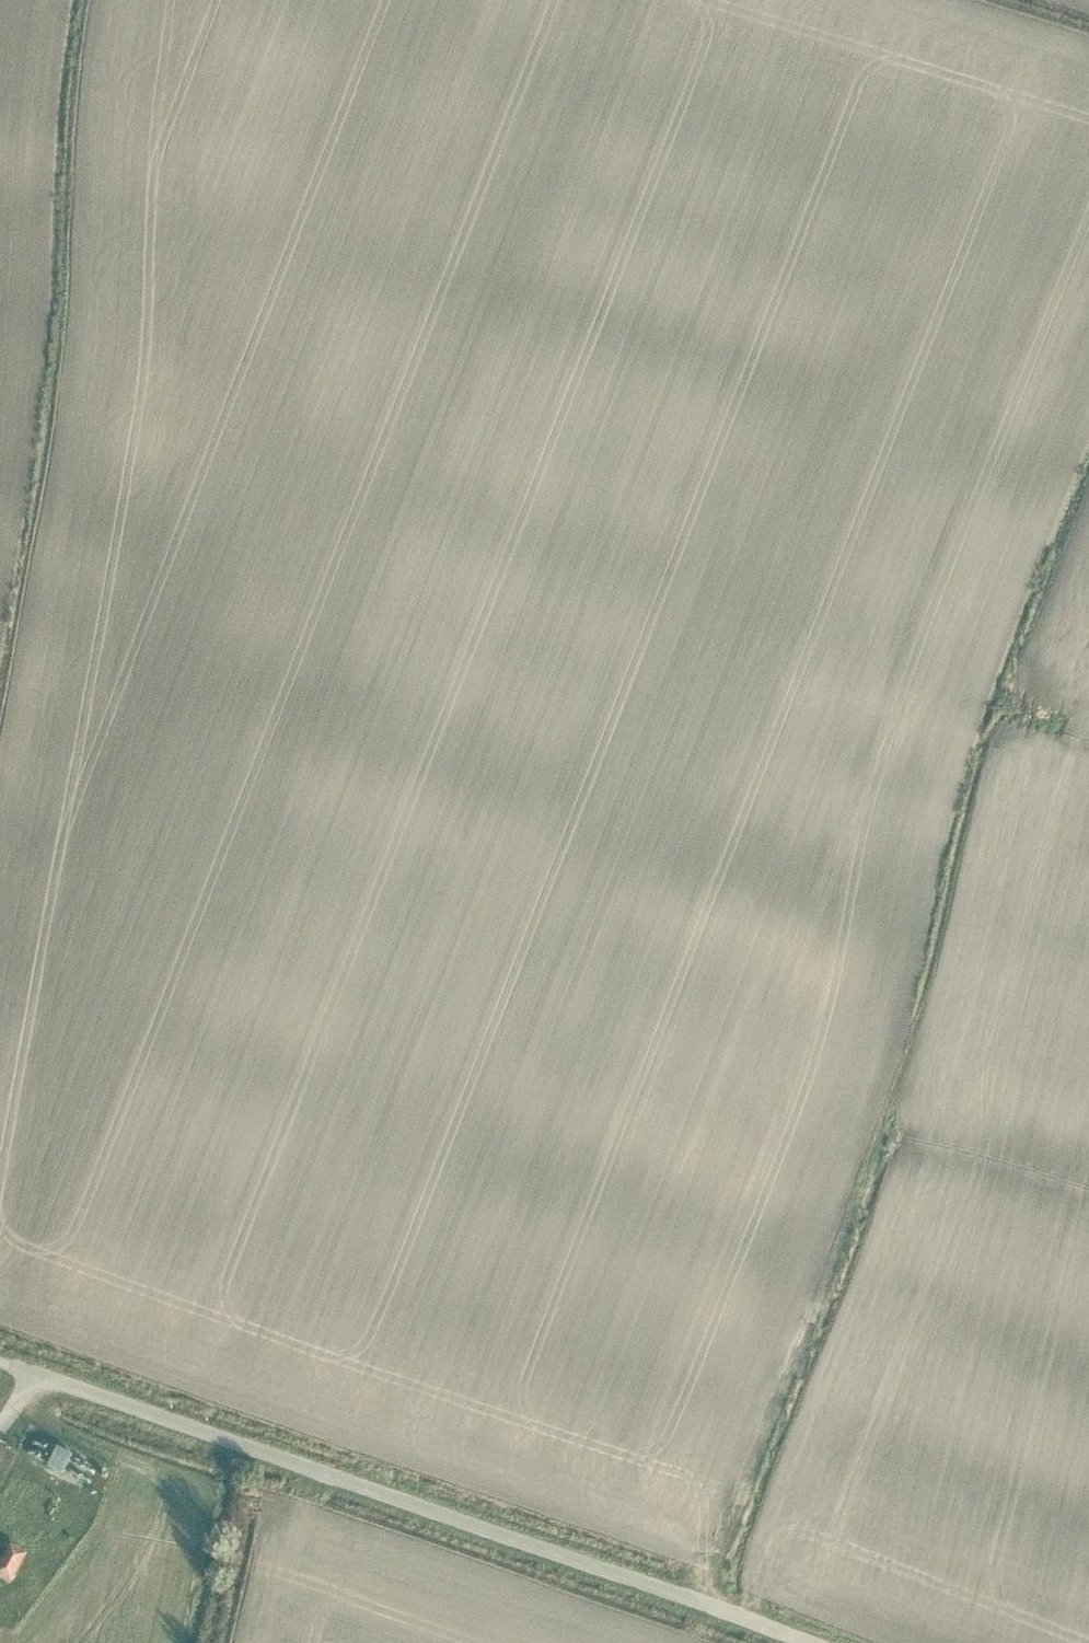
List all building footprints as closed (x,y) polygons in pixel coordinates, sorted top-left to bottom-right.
[(54,1466),(69,1472),(77,1454),(61,1448),(54,1466)] [(14,1547),(0,1576),(0,1578),(17,1586),(32,1555),(14,1547)]
